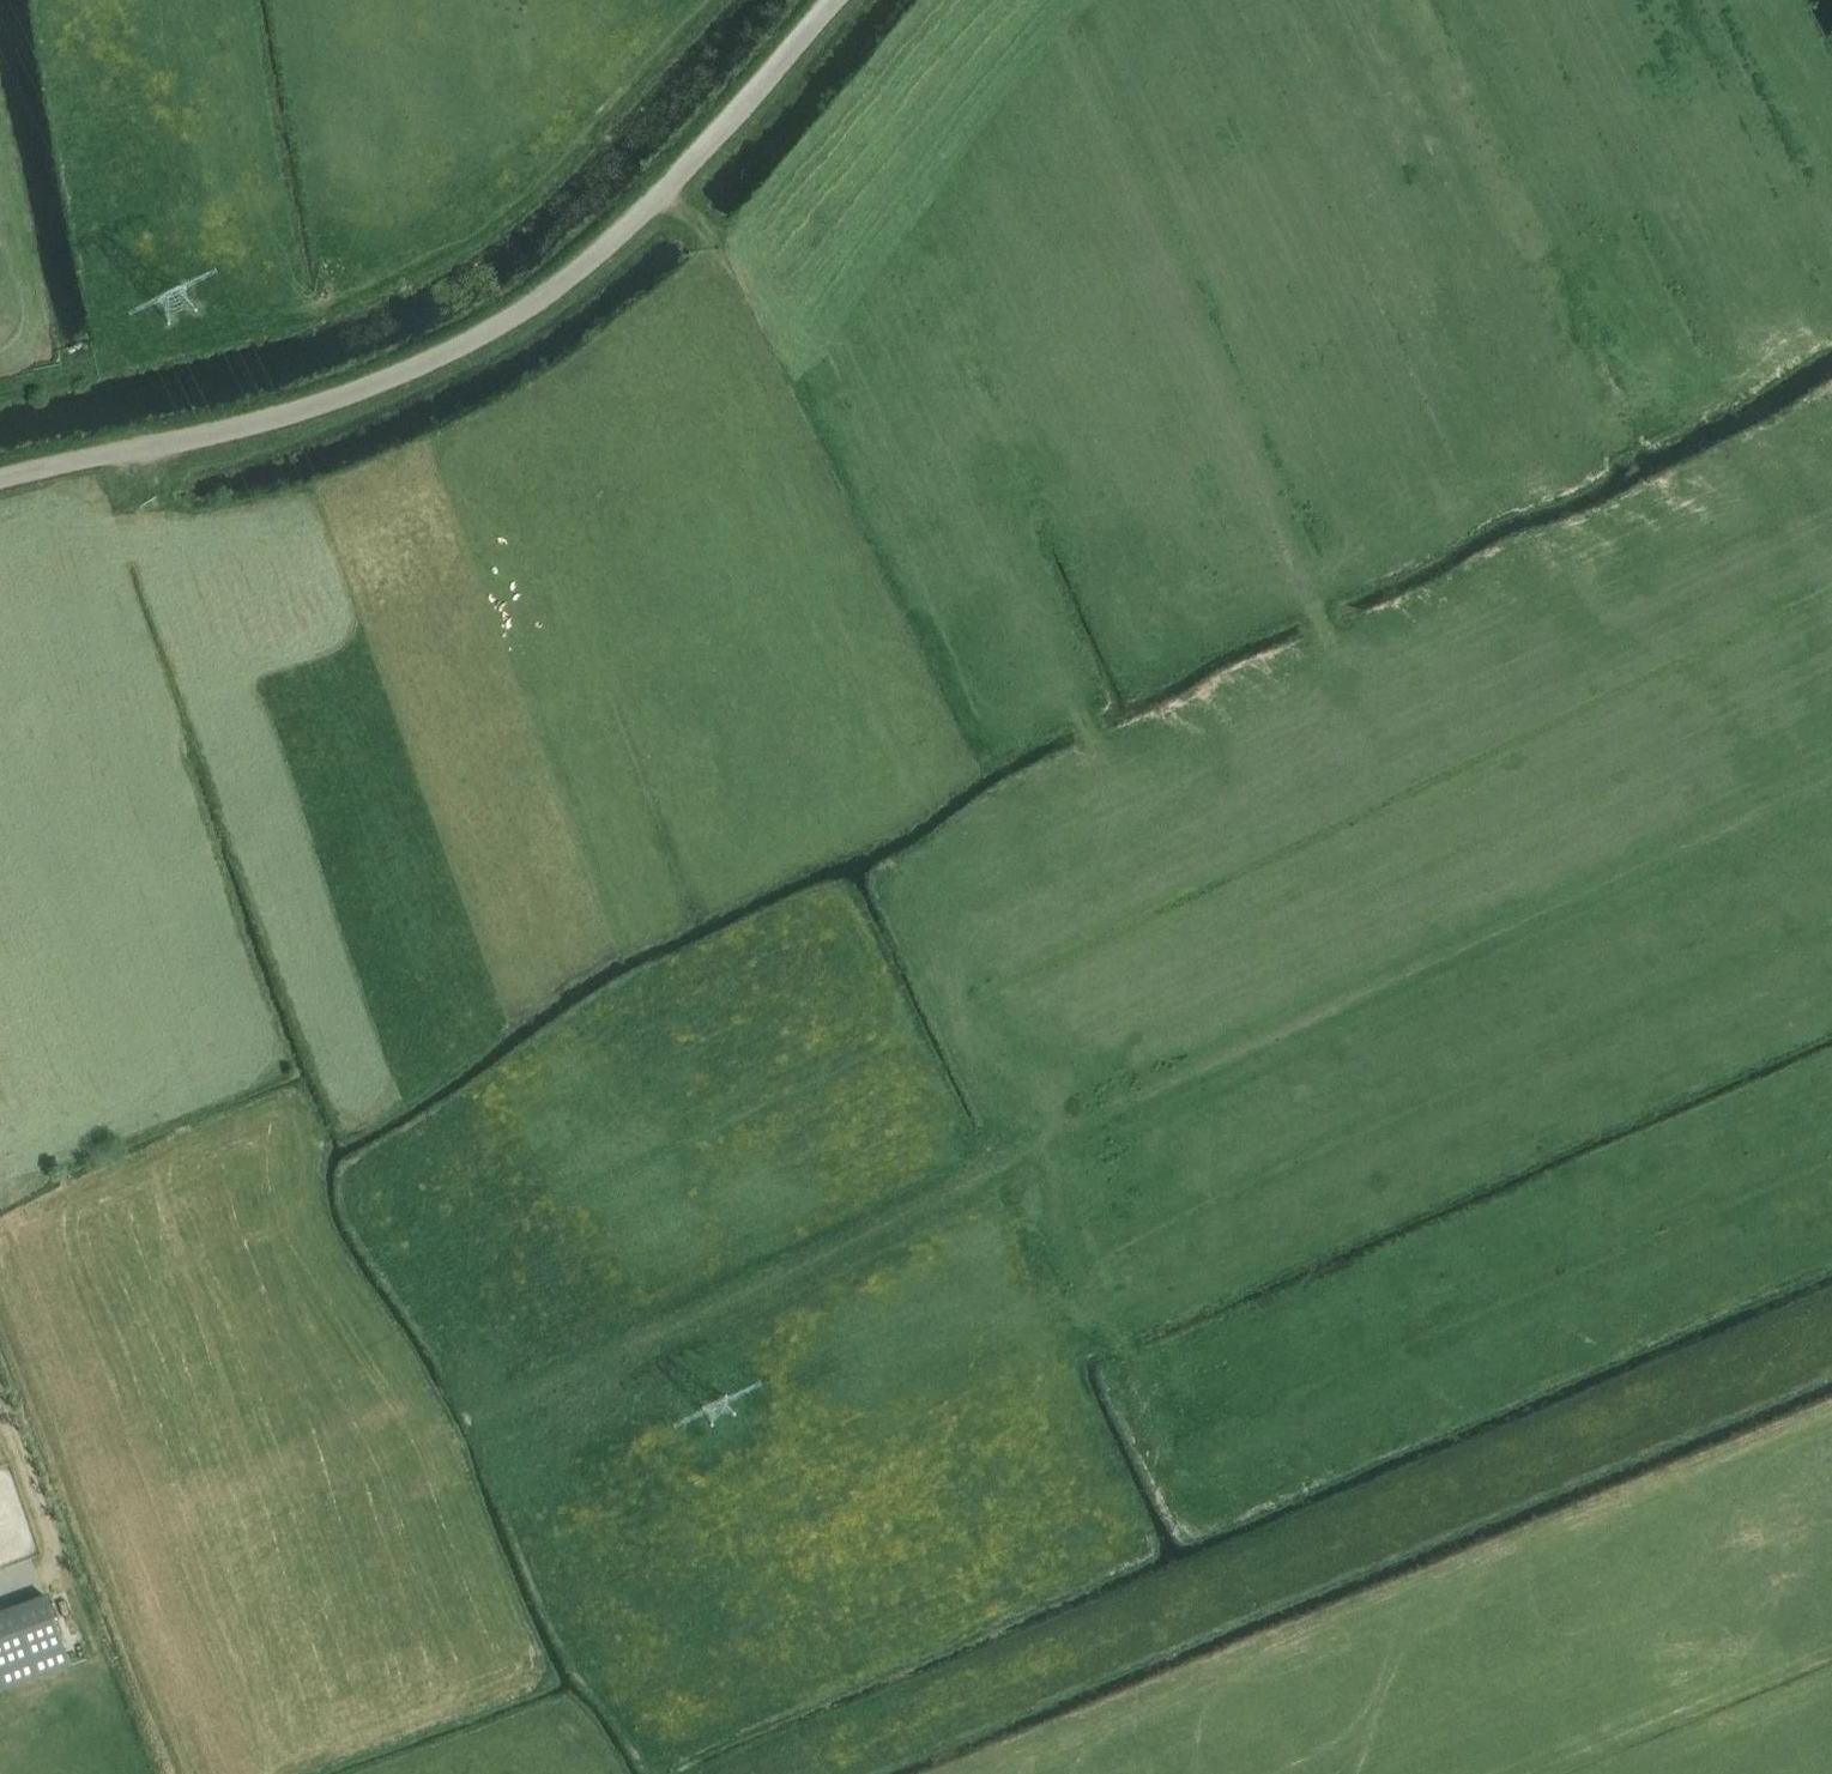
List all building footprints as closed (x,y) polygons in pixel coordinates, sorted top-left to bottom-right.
[(71,1668),(46,1598),(0,1615),(0,1694),(71,1668)]
